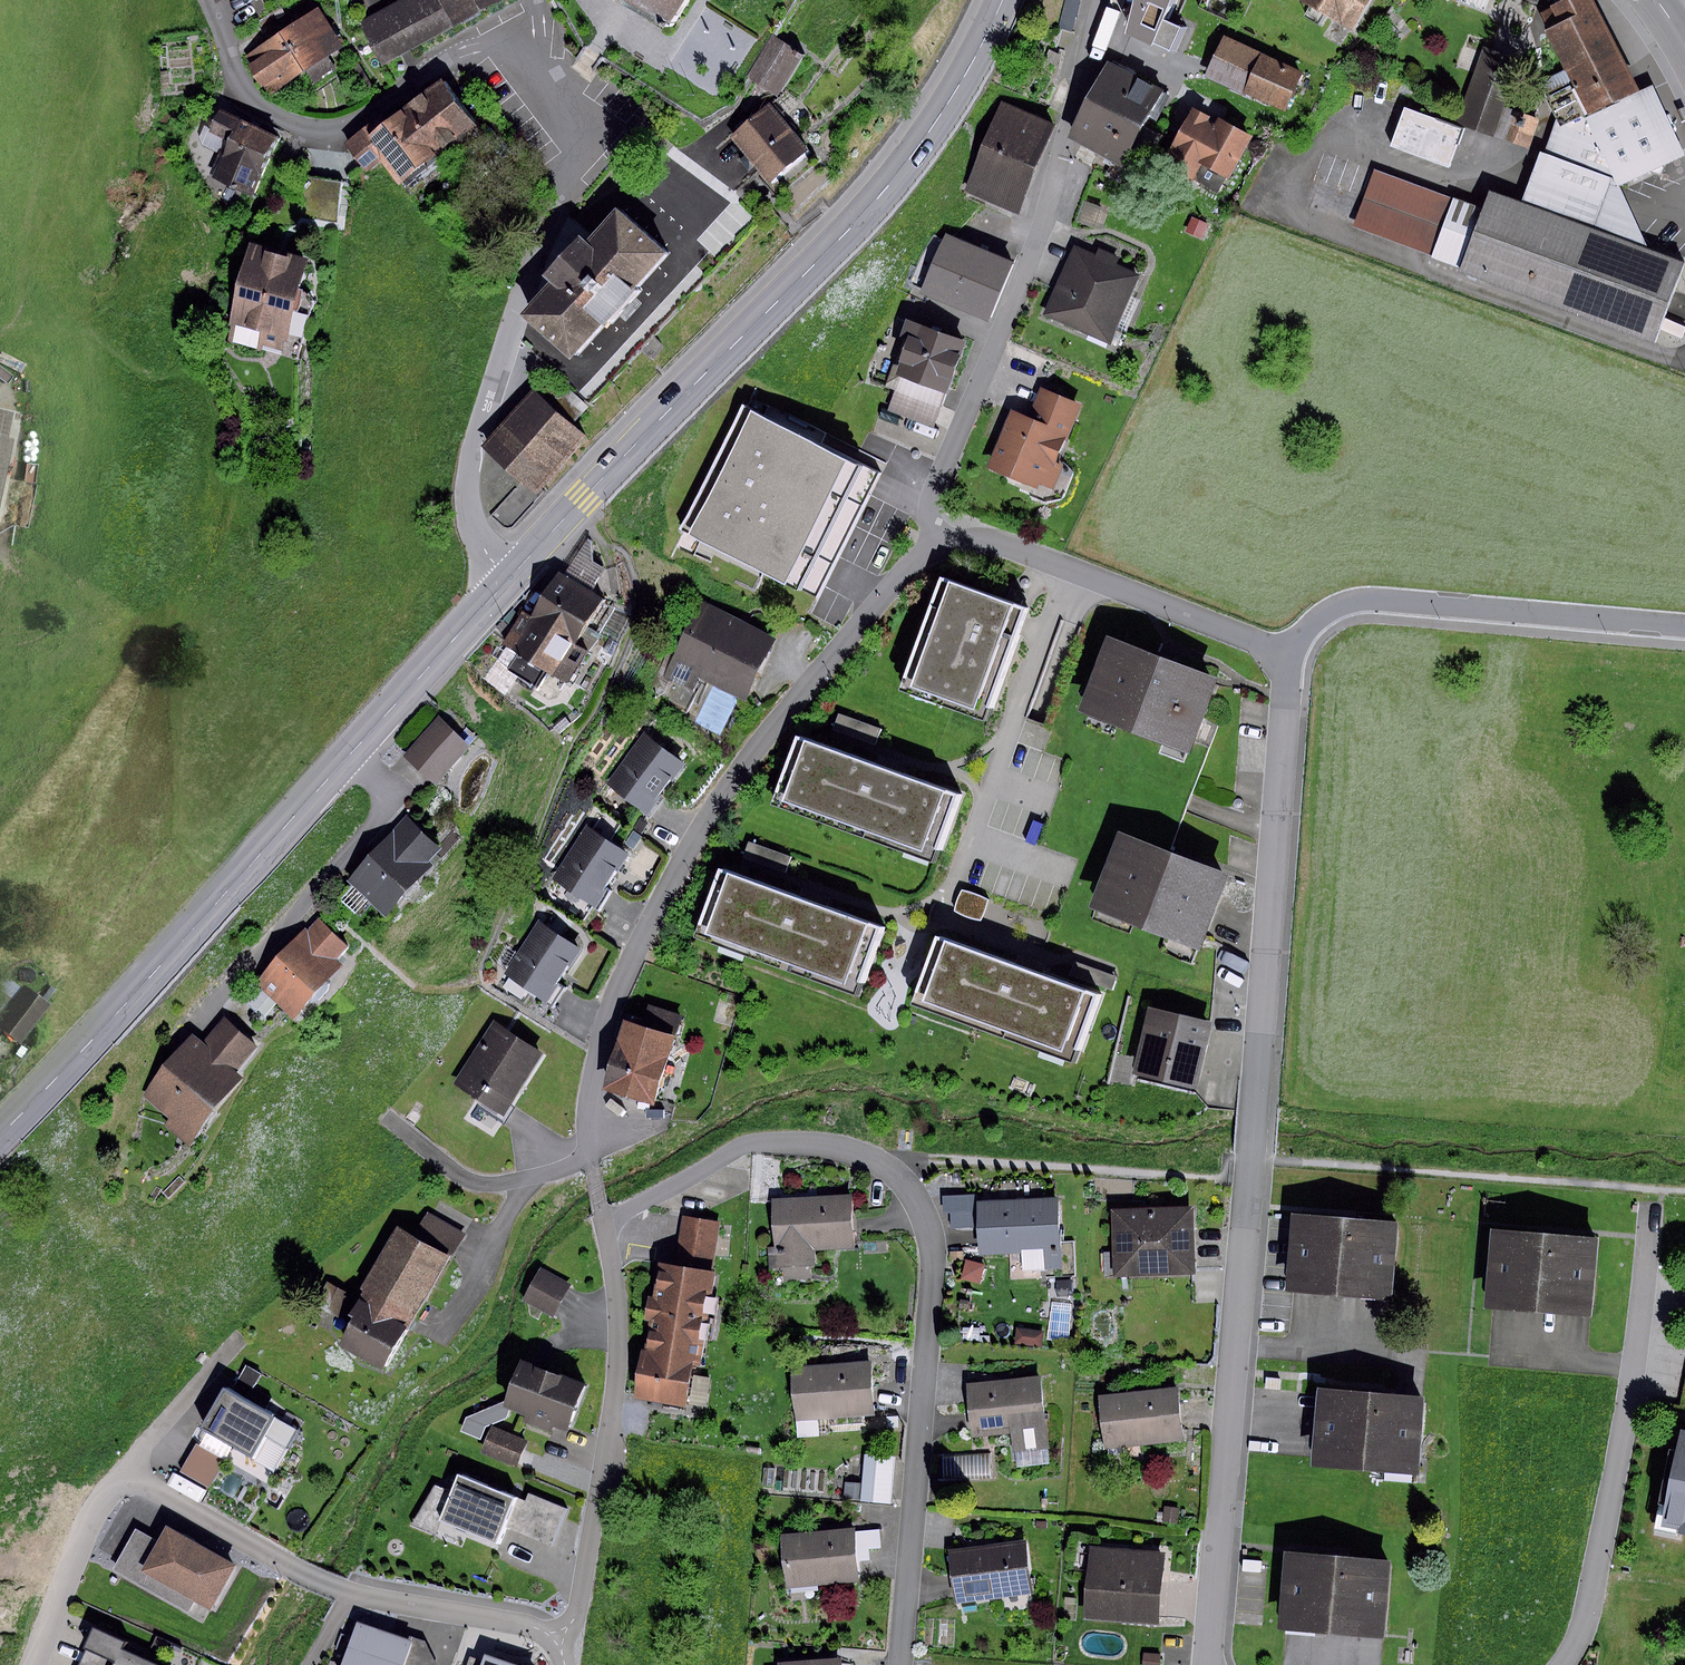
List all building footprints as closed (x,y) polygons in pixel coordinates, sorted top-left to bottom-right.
[(362,24),(385,69),(478,21),(514,2),(513,0),(409,0),(362,24)] [(670,30),(689,0),(621,0),(670,30)] [(1058,26),(1072,30),(1079,0),(1065,0),(1058,26)] [(1121,34),(1147,46),(1149,43),(1160,19),(1171,0),(1129,0),(1121,34)] [(1355,34),(1376,0),(1300,0),(1355,34)] [(1535,14),(1540,0),(1497,0),(1535,14)] [(1537,15),(1564,72),(1540,84),(1556,116),(1561,126),(1585,115),(1621,98),(1634,92),(1590,0),(1568,0),(1537,15)] [(319,8),(246,56),(271,94),(306,71),(314,83),(335,68),(327,56),(343,45),(319,8)] [(1180,28),(1160,19),(1149,43),(1169,52),(1180,28)] [(775,36),(772,35),(746,78),(774,95),(801,52),(775,36)] [(1305,76),(1226,39),(1210,74),(1289,111),(1305,76)] [(1530,75),(1487,57),(1459,121),(1503,140),(1530,75)] [(1112,66),(1093,104),(1144,129),(1163,92),(1112,66)] [(368,125),(345,143),(366,169),(381,158),(401,183),(451,143),(456,150),(480,131),(439,79),(373,132),(368,125)] [(1682,154),(1650,88),(1588,118),(1620,184),(1682,154)] [(772,103),(731,135),(767,180),(807,148),(772,103)] [(1144,129),(1093,104),(1073,144),(1124,170),(1144,129)] [(1053,126),(998,106),(965,193),(1019,214),(1053,126)] [(1208,117),(1190,107),(1158,165),(1189,181),(1199,163),(1226,178),(1250,135),(1215,116),(1211,124),(1206,121),(1208,117)] [(278,135),(219,108),(209,130),(228,138),(211,175),(251,194),(278,135)] [(1464,132),(1408,110),(1393,150),(1448,171),(1464,132)] [(1617,183),(1537,154),(1518,205),(1645,250),(1617,183)] [(1454,204),(1326,155),(1306,208),(1434,256),(1454,204)] [(342,182),(297,175),(285,196),(283,216),(336,223),(342,182)] [(1490,195),(1461,277),(1658,347),(1684,273),(1684,264),(1518,205),(1490,195)] [(550,282),(521,315),(572,360),(603,325),(606,328),(637,292),(635,290),(668,253),(616,207),(584,242),(578,236),(543,275),(550,282)] [(1191,217),(1185,231),(1202,238),(1207,224),(1191,217)] [(1010,262),(945,233),(919,293),(984,322),(1010,262)] [(303,261),(250,246),(225,338),(297,358),(312,301),(307,292),(295,289),(303,261)] [(1142,278),(1074,247),(1044,315),(1112,346),(1142,278)] [(966,340),(903,316),(896,334),(903,337),(884,386),(894,390),(940,407),(966,340)] [(549,371),(478,447),(534,498),(587,441),(569,425),(587,406),(549,371)] [(940,407),(894,390),(886,412),(932,429),(940,407)] [(1027,417),(1010,410),(987,468),(1045,491),(1079,406),(1038,390),(1027,417)] [(749,399),(682,529),(816,597),(883,467),(749,399)] [(0,410),(0,508),(16,435),(8,433),(13,413),(0,410)] [(588,538),(564,574),(590,591),(605,568),(593,562),(592,540),(588,538)] [(564,574),(559,571),(530,617),(522,611),(501,646),(568,687),(600,634),(585,625),(602,598),(590,591),(564,574)] [(951,578),(912,688),(996,718),(1037,608),(951,578)] [(774,639),(702,603),(665,676),(691,689),(698,676),(744,698),(774,639)] [(1214,682),(1104,642),(1077,717),(1112,730),(1187,757),(1214,682)] [(837,712),(831,729),(875,744),(880,727),(837,712)] [(474,741),(445,716),(411,755),(439,780),(474,741)] [(566,718),(553,727),(559,734),(571,724),(566,718)] [(683,763),(645,736),(609,787),(648,814),(683,763)] [(808,737),(786,802),(947,860),(968,795),(808,737)] [(442,847),(406,815),(347,879),(386,916),(433,865),(429,861),(442,847)] [(630,856),(586,828),(553,879),(597,907),(630,856)] [(1169,859),(1115,838),(1087,911),(1199,953),(1227,880),(1169,859)] [(748,841),(742,859),(785,875),(792,857),(748,841)] [(726,870),(702,937),(859,991),(882,924),(726,870)] [(989,900),(963,890),(955,911),(982,921),(989,900)] [(349,946),(319,918),(307,931),(305,928),(254,982),(293,1018),(343,965),(336,959),(349,946)] [(579,949),(536,921),(502,973),(545,1001),(579,949)] [(946,935),(921,1003),(1087,1067),(1111,997),(946,935)] [(905,942),(895,947),(896,958),(900,957),(903,955),(905,953),(906,950),(907,946),(905,942)] [(1115,975),(1074,960),(1069,974),(1110,989),(1115,975)] [(0,1012),(0,1038),(13,1048),(43,1010),(17,990),(0,1012)] [(644,1026),(626,1020),(604,1090),(654,1105),(682,1015),(650,1005),(644,1026)] [(1213,1027),(1146,1012),(1131,1076),(1198,1091),(1213,1027)] [(202,1042),(191,1032),(141,1092),(171,1117),(164,1125),(188,1145),(244,1079),(236,1071),(258,1045),(224,1016),(202,1042)] [(542,1053),(493,1021),(454,1083),(503,1114),(542,1053)] [(414,1109),(408,1119),(417,1124),(423,1114),(414,1109)] [(974,1195),(944,1196),(944,1213),(951,1213),(952,1227),(975,1227),(974,1195)] [(851,1196),(773,1200),(775,1247),(768,1247),(769,1268),(817,1266),(817,1252),(853,1251),(851,1196)] [(1057,1197),(978,1200),(980,1254),(1021,1253),(1021,1271),(1060,1270),(1057,1197)] [(1190,1211),(1113,1216),(1117,1281),(1194,1276),(1190,1211)] [(431,1212),(420,1232),(458,1255),(470,1233),(431,1212)] [(1402,1222),(1298,1215),(1292,1289),(1397,1296),(1402,1222)] [(721,1222),(682,1216),(675,1264),(714,1270),(721,1222)] [(368,1291),(371,1293),(421,1323),(460,1256),(458,1255),(420,1232),(407,1225),(368,1291)] [(1596,1245),(1495,1239),(1491,1306),(1591,1313),(1596,1245)] [(966,1259),(960,1278),(980,1284),(985,1264),(966,1259)] [(710,1295),(714,1270),(675,1264),(656,1261),(651,1296),(645,1295),(641,1322),(645,1323),(641,1348),(693,1357),(698,1358),(701,1340),(697,1339),(704,1294),(710,1295)] [(578,1293),(547,1275),(530,1303),(561,1321),(578,1293)] [(327,1282),(315,1304),(340,1317),(351,1295),(327,1282)] [(421,1323),(371,1293),(357,1317),(363,1320),(349,1344),(398,1372),(426,1325),(421,1323)] [(1043,1331),(1016,1328),(1015,1344),(1042,1347),(1043,1331)] [(693,1357),(641,1348),(638,1347),(629,1395),(684,1405),(693,1357)] [(594,1383),(530,1361),(517,1398),(515,1406),(536,1413),(533,1422),(562,1431),(564,1425),(578,1430),(594,1383)] [(872,1364),(792,1370),(798,1440),(813,1438),(812,1422),(877,1417),(872,1364)] [(1050,1451),(1039,1376),(966,1386),(974,1441),(1011,1436),(1014,1456),(1050,1451)] [(306,1428),(235,1387),(209,1431),(280,1472),(306,1428)] [(1178,1390),(1101,1399),(1107,1451),(1184,1443),(1178,1390)] [(1425,1402),(1318,1394),(1313,1467),(1419,1476),(1425,1402)] [(515,1406),(517,1398),(471,1417),(465,1431),(485,1439),(490,1426),(510,1419),(515,1406)] [(534,1440),(498,1426),(487,1454),(522,1468),(534,1440)] [(1681,1431),(1662,1525),(1676,1528),(1675,1532),(1684,1534),(1684,1432),(1681,1431)] [(227,1460),(200,1444),(183,1472),(210,1488),(227,1460)] [(864,1455),(860,1501),(889,1504),(894,1458),(864,1455)] [(763,1487),(774,1488),(775,1469),(765,1468),(763,1487)] [(520,1496),(467,1472),(458,1491),(447,1517),(501,1540),(520,1496)] [(845,1482),(844,1497),(858,1498),(859,1483),(845,1482)] [(447,1517),(458,1491),(441,1485),(416,1524),(440,1533),(447,1517)] [(571,1509),(534,1495),(522,1524),(559,1538),(571,1509)] [(1163,1507),(1162,1522),(1176,1523),(1178,1508),(1163,1507)] [(245,1566),(175,1527),(167,1542),(142,1528),(119,1569),(194,1610),(201,1598),(221,1610),(245,1566)] [(880,1528),(850,1530),(852,1561),(870,1560),(869,1550),(881,1549),(880,1528)] [(850,1530),(780,1534),(783,1588),(853,1583),(852,1561),(850,1530)] [(1019,1540),(948,1552),(956,1602),(1028,1590),(1019,1540)] [(1160,1555),(1088,1547),(1082,1612),(1153,1620),(1160,1555)] [(1391,1565),(1286,1557),(1281,1629),(1385,1637),(1391,1565)] [(358,1623),(344,1664),(404,1664),(411,1642),(358,1623)] [(93,1628),(85,1648),(113,1660),(111,1664),(157,1664),(121,1650),(124,1641),(93,1628)] [(411,1642),(404,1664),(437,1664),(425,1641),(413,1637),(411,1642)] [(85,1648),(77,1664),(111,1664),(113,1660),(85,1648)] [(1144,1653),(1144,1664),(1159,1664),(1160,1654),(1144,1653)] [(496,1657),(493,1664),(518,1664),(496,1657)]
